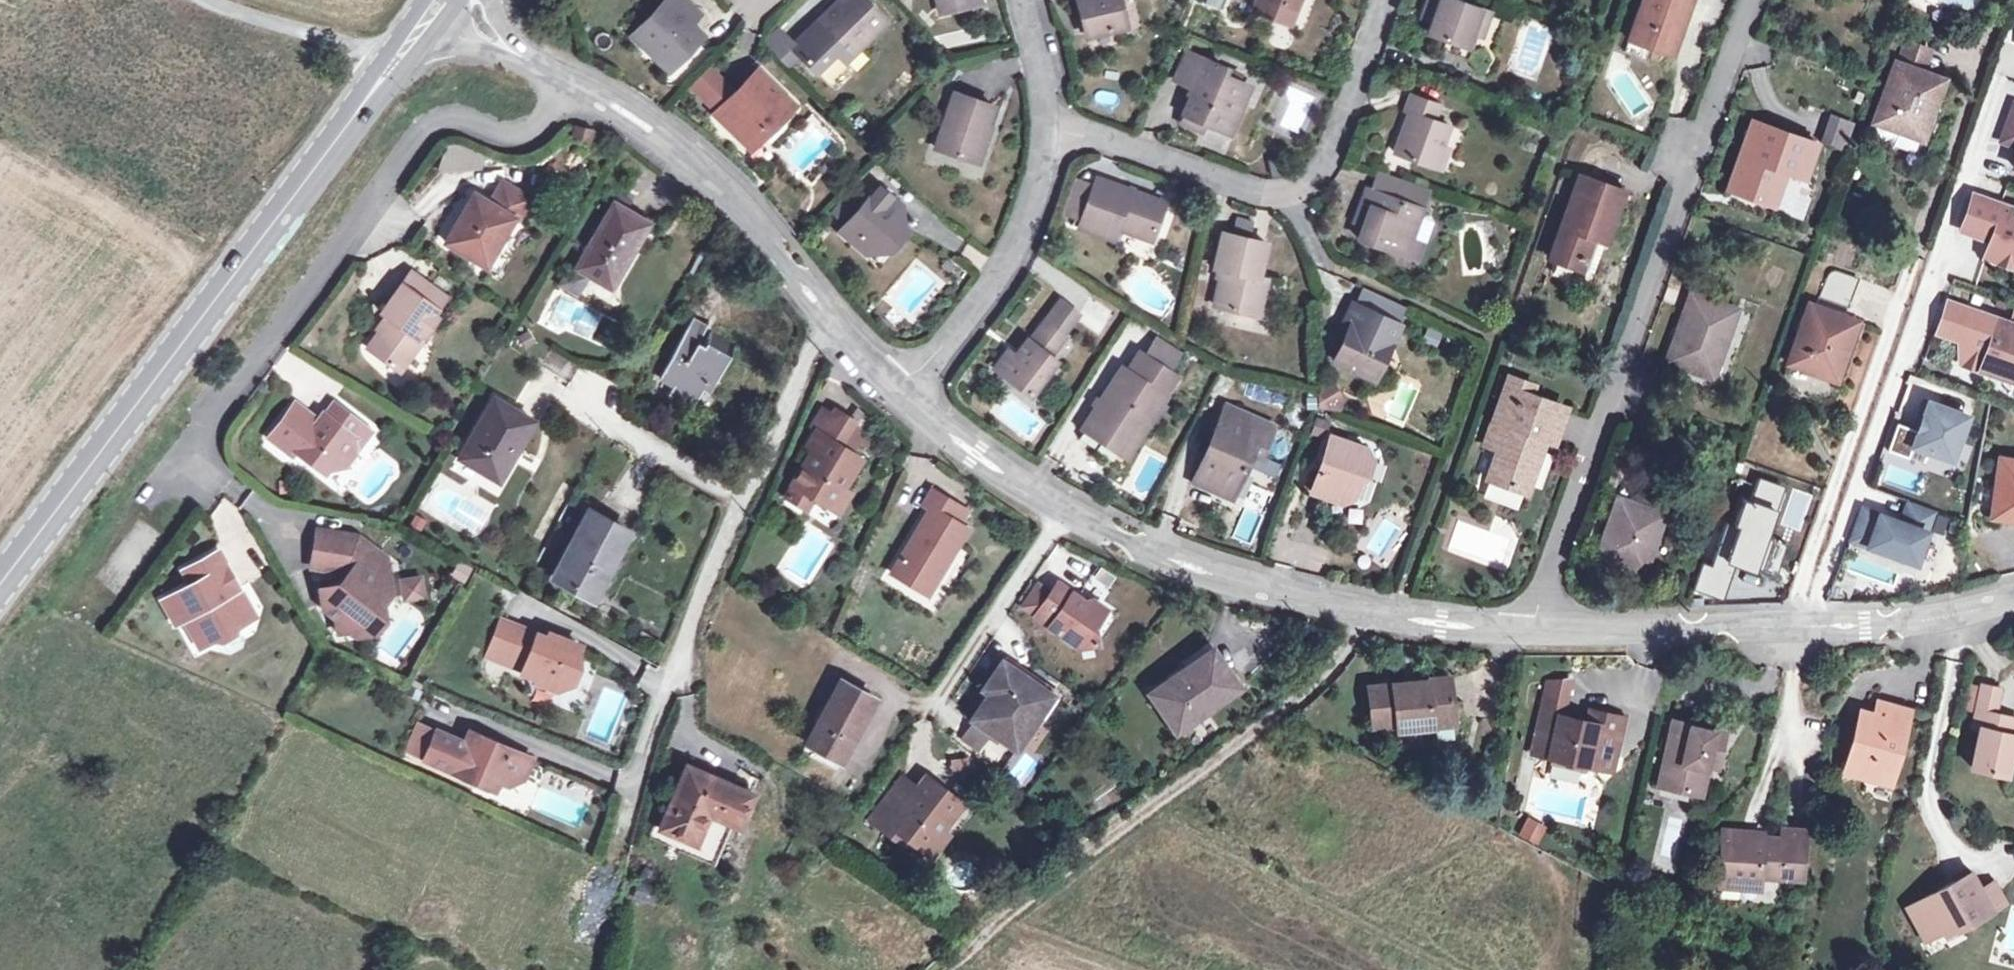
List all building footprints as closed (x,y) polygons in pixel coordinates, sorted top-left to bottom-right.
[(680,0),(668,0),(633,38),(668,71),(700,36),(689,25),(698,16),(680,0)] [(791,49),(816,74),(836,54),(846,62),(885,23),(862,0),(841,0),(791,49)] [(938,15),(979,5),(978,0),(935,0),(938,15)] [(1085,37),(1124,27),(1118,0),(1076,0),(1085,37)] [(1251,12),(1289,27),(1294,12),(1299,0),(1256,0),(1251,12)] [(1452,0),(1427,0),(1424,8),(1434,11),(1430,21),(1426,33),(1465,46),(1469,35),(1478,9),(1452,0)] [(1628,40),(1663,52),(1674,20),(1681,22),(1689,0),(1642,0),(1628,40)] [(1420,18),(1430,21),(1434,11),(1424,8),(1420,18)] [(1489,13),(1478,9),(1469,35),(1480,39),(1489,13)] [(1903,39),(1894,62),(1922,72),(1930,48),(1903,39)] [(1226,69),(1186,52),(1175,79),(1196,88),(1182,122),(1203,130),(1206,123),(1229,133),(1242,103),(1235,100),(1242,83),(1224,76),(1226,69)] [(348,65),(339,60),(334,71),(343,75),(348,65)] [(1922,72),(1894,62),(1873,121),(1876,122),(1871,137),(1913,152),(1918,137),(1921,138),(1941,79),(1922,72)] [(1245,78),(1226,69),(1224,76),(1242,83),(1245,78)] [(793,106),(757,70),(714,115),(718,118),(738,138),(746,146),(776,115),(780,120),(793,106)] [(1285,80),(1267,121),(1298,135),(1316,93),(1285,80)] [(1249,86),(1242,83),(1235,100),(1242,103),(1249,86)] [(992,107),(953,94),(934,148),(973,162),(992,107)] [(1436,105),(1410,96),(1404,112),(1407,113),(1393,152),(1433,166),(1441,144),(1447,126),(1431,120),(1436,105)] [(2003,134),(2013,138),(2013,104),(2003,134)] [(738,138),(718,118),(701,136),(720,156),(738,138)] [(586,129),(588,121),(582,119),(580,128),(575,128),(574,136),(590,139),(591,131),(586,129)] [(1833,120),(1824,143),(1844,150),(1852,127),(1833,120)] [(1814,143),(1754,122),(1730,191),(1768,204),(1780,170),(1802,178),(1814,143)] [(2003,134),(2001,140),(2013,145),(2013,138),(2003,134)] [(1450,147),(1441,144),(1433,166),(1442,169),(1450,147)] [(1377,174),(1371,191),(1419,207),(1425,191),(1377,174)] [(1621,192),(1578,177),(1551,259),(1577,268),(1588,236),(1600,241),(1604,242),(1621,192)] [(456,219),(444,238),(473,256),(489,252),(510,214),(515,216),(527,194),(499,178),(487,200),(472,191),(461,210),(465,213),(460,221),(456,219)] [(1080,221),(1093,186),(1072,179),(1059,214),(1080,221)] [(1164,203),(1095,179),(1093,186),(1080,221),(1078,228),(1112,240),(1116,229),(1151,241),(1164,203)] [(899,205),(878,186),(838,232),(852,244),(857,238),(864,238),(873,245),(878,239),(891,249),(906,232),(889,217),(899,205)] [(1419,207),(1371,191),(1364,188),(1355,217),(1364,220),(1361,227),(1357,240),(1403,255),(1408,241),(1409,238),(1423,243),(1432,218),(1427,212),(1419,209),(1419,207)] [(1971,194),(1958,229),(1987,240),(1981,256),(2013,268),(2013,210),(1971,194)] [(613,204),(576,267),(590,275),(611,287),(647,224),(613,204)] [(461,210),(456,219),(460,221),(465,213),(461,210)] [(1353,224),(1361,227),(1364,220),(1355,217),(1353,224)] [(1264,244),(1221,233),(1213,269),(1220,270),(1211,306),(1232,311),(1254,316),(1262,281),(1255,279),(1264,244)] [(1589,273),(1600,241),(1588,236),(1577,268),(1589,273)] [(887,254),(891,249),(878,239),(873,245),(864,238),(857,238),(852,244),(867,257),(887,254)] [(1420,245),(1408,241),(1403,255),(1415,260),(1420,245)] [(953,265),(945,259),(940,265),(948,272),(953,265)] [(577,297),(590,275),(576,267),(568,263),(556,285),(577,297)] [(408,267),(399,279),(434,304),(443,292),(408,267)] [(1825,278),(1817,297),(1847,308),(1857,278),(1836,271),(1831,271),(1828,273),(1825,278)] [(434,304),(399,279),(379,308),(388,314),(367,345),(401,369),(423,337),(416,332),(419,328),(430,310),(434,304)] [(1734,309),(1689,293),(1665,362),(1705,376),(1712,355),(1718,357),(1734,309)] [(1958,329),(1965,308),(1946,301),(1936,330),(1956,337),(1955,360),(1961,362),(1970,334),(1958,329)] [(1058,304),(1045,321),(1063,335),(1076,318),(1058,304)] [(1851,320),(1808,304),(1787,364),(1831,378),(1851,320)] [(1965,308),(1958,329),(1970,334),(1961,362),(1999,375),(2005,358),(2013,361),(2013,325),(1965,308)] [(435,314),(430,310),(419,328),(424,330),(435,314)] [(1251,329),(1254,316),(1232,311),(1229,324),(1251,329)] [(1373,378),(1396,326),(1369,314),(1362,330),(1350,326),(1334,361),(1373,378)] [(706,325),(691,318),(659,379),(672,387),(666,398),(690,411),(708,378),(714,381),(733,345),(709,333),(702,347),(696,344),(706,325)] [(1047,356),(1063,335),(1045,321),(1017,358),(1007,350),(992,368),(1030,396),(1056,363),(1047,356)] [(1153,339),(1142,356),(1168,372),(1178,355),(1153,339)] [(1126,371),(1120,368),(1081,429),(1118,452),(1138,422),(1144,426),(1162,394),(1174,376),(1168,372),(1142,356),(1138,353),(1126,371)] [(1711,379),(1718,357),(1712,355),(1705,376),(1711,379)] [(2005,358),(1999,375),(2013,381),(2013,361),(2005,358)] [(1507,379),(1500,400),(1506,402),(1514,381),(1507,379)] [(1532,387),(1514,381),(1506,402),(1500,400),(1485,446),(1497,450),(1487,481),(1523,493),(1538,449),(1531,447),(1535,436),(1548,440),(1560,406),(1529,396),(1532,387)] [(330,397),(322,408),(330,413),(338,403),(330,397)] [(295,398),(268,434),(291,452),(294,447),(325,470),(328,466),(346,462),(357,446),(354,432),(362,421),(338,403),(330,413),(322,408),(317,415),(295,398)] [(493,398),(459,457),(493,476),(510,445),(516,448),(532,420),(493,398)] [(1950,458),(1965,414),(1923,399),(1918,415),(1921,417),(1911,445),(1950,458)] [(1226,405),(1220,419),(1267,439),(1273,425),(1226,405)] [(807,427),(817,433),(820,435),(833,415),(819,406),(807,427)] [(816,443),(791,484),(816,499),(828,507),(842,485),(858,459),(848,453),(858,437),(847,430),(851,423),(835,413),(833,415),(820,435),(817,433),(813,441),(816,443)] [(1267,439),(1220,419),(1193,482),(1231,498),(1245,468),(1252,451),(1260,454),(1267,439)] [(371,428),(362,421),(354,432),(357,446),(371,428)] [(1124,456),(1144,426),(1138,422),(1118,452),(1124,456)] [(1365,448),(1329,436),(1310,493),(1328,498),(1333,492),(1350,498),(1357,476),(1365,478),(1370,459),(1362,456),(1365,448)] [(1252,471),(1260,454),(1252,451),(1245,468),(1252,471)] [(1996,457),(1992,489),(1995,489),(1991,517),(2013,520),(2013,460),(1996,457)] [(1728,563),(1761,572),(1785,485),(1752,476),(1728,563)] [(806,514),(816,499),(791,484),(782,498),(806,514)] [(852,492),(842,485),(828,507),(839,514),(852,492)] [(1630,490),(1626,501),(1662,514),(1666,502),(1630,490)] [(930,507),(896,564),(932,587),(966,529),(958,524),(951,520),(959,507),(932,491),(924,504),(930,507)] [(1626,501),(1616,498),(1596,554),(1611,560),(1623,565),(1642,572),(1662,514),(1626,501)] [(1907,504),(1900,522),(1925,531),(1932,512),(1907,504)] [(966,511),(959,507),(951,520),(958,524),(966,511)] [(1851,540),(1914,562),(1925,531),(1900,522),(1862,509),(1851,540)] [(588,511),(553,577),(585,593),(593,576),(601,579),(625,531),(588,511)] [(359,531),(320,526),(314,561),(344,565),(351,570),(339,587),(332,581),(322,585),(324,603),(337,612),(339,627),(358,625),(359,628),(376,626),(387,611),(385,599),(396,583),(395,572),(385,565),(393,552),(359,531)] [(228,562),(220,548),(186,567),(195,581),(165,598),(178,621),(186,616),(202,643),(218,634),(225,637),(238,629),(241,621),(250,615),(243,604),(249,600),(240,584),(236,585),(225,565),(228,562)] [(457,560),(451,576),(465,582),(472,565),(457,560)] [(1620,572),(1623,565),(1611,560),(1608,568),(1620,572)] [(926,597),(932,587),(896,564),(890,576),(926,597)] [(1702,566),(1696,589),(1723,597),(1729,574),(1702,566)] [(425,574),(399,576),(400,601),(427,599),(425,574)] [(591,597),(601,579),(593,576),(585,593),(591,597)] [(1049,593),(1034,615),(1049,625),(1048,626),(1079,646),(1096,643),(1092,626),(1104,609),(1090,599),(1083,601),(1056,583),(1049,593)] [(1021,606),(1034,615),(1049,593),(1036,584),(1021,606)] [(256,612),(249,600),(243,604),(250,615),(256,612)] [(520,628),(507,664),(522,670),(521,673),(537,678),(535,682),(556,689),(571,683),(578,666),(572,664),(579,645),(548,634),(546,638),(520,628)] [(1211,649),(1149,693),(1175,731),(1236,687),(1211,649)] [(988,694),(971,720),(973,721),(992,733),(1016,749),(1041,711),(1029,703),(1039,686),(1000,661),(988,679),(995,683),(988,694)] [(1449,677),(1368,687),(1372,726),(1395,724),(1396,732),(1418,729),(1454,725),(1449,677)] [(981,689),(988,694),(995,683),(988,679),(981,689)] [(839,680),(805,744),(840,761),(873,697),(839,680)] [(1970,768),(2005,776),(2013,735),(2013,719),(2001,715),(2000,718),(1992,716),(1998,689),(1981,685),(1972,727),(1979,729),(1970,768)] [(1051,694),(1039,686),(1029,703),(1041,711),(1051,694)] [(1857,721),(1844,772),(1880,782),(1884,766),(1893,769),(1909,710),(1878,702),(1873,716),(1871,725),(1857,721)] [(1560,716),(1550,758),(1591,767),(1594,752),(1610,755),(1618,716),(1589,710),(1586,722),(1560,716)] [(1066,711),(1059,722),(1067,727),(1075,717),(1066,711)] [(1532,753),(1550,758),(1560,716),(1541,711),(1532,753)] [(1860,713),(1857,721),(1871,725),(1873,716),(1860,713)] [(992,733),(973,721),(962,739),(980,751),(992,733)] [(1672,721),(1657,786),(1700,795),(1706,767),(1709,753),(1718,754),(1723,731),(1672,721)] [(436,729),(423,758),(494,788),(498,781),(508,784),(522,779),(532,756),(468,729),(463,740),(436,729)] [(1421,747),(1418,729),(1396,732),(1398,749),(1421,747)] [(1006,773),(1024,787),(1040,766),(1022,752),(1006,773)] [(1607,770),(1610,755),(1594,752),(1591,767),(1607,770)] [(1715,768),(1718,754),(1709,753),(1706,767),(1715,768)] [(1889,784),(1893,769),(1884,766),(1880,782),(1889,784)] [(687,767),(662,826),(694,839),(706,810),(731,820),(739,823),(751,792),(687,767)] [(889,795),(871,818),(886,830),(891,824),(913,840),(924,849),(942,826),(960,802),(926,777),(918,788),(904,807),(889,795)] [(902,777),(889,795),(904,807),(918,788),(902,777)] [(713,861),(731,820),(706,810),(694,839),(662,826),(656,838),(713,861)] [(831,811),(823,823),(831,828),(839,816),(831,811)] [(1548,829),(1528,818),(1520,832),(1541,843),(1548,829)] [(908,846),(913,840),(891,824),(886,830),(908,846)] [(952,834),(942,826),(924,849),(935,857),(952,834)] [(1721,832),(1719,886),(1740,887),(1741,876),(1759,877),(1800,880),(1804,832),(1782,830),(1781,841),(1740,837),(1740,833),(1721,832)] [(643,866),(637,879),(651,885),(657,872),(643,866)] [(1970,873),(1907,909),(1923,939),(1924,940),(1925,939),(1957,921),(1961,928),(2003,904),(1992,883),(1980,890),(1970,873)] [(1758,888),(1759,877),(1741,876),(1740,887),(1758,888)] [(633,898),(655,906),(661,890),(640,882),(633,898)]
